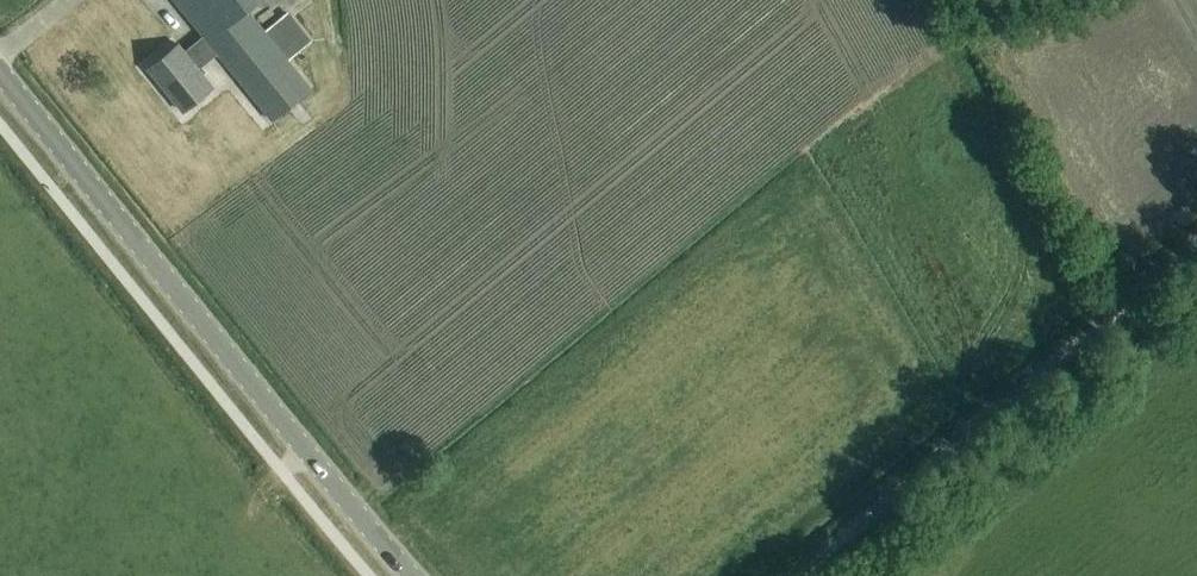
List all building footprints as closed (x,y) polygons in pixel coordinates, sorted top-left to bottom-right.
[(214,87),(200,69),(218,54),(274,121),(313,90),(247,9),(258,0),(176,0),(205,35),(185,51),(179,44),(149,69),(183,112),(214,87)]
